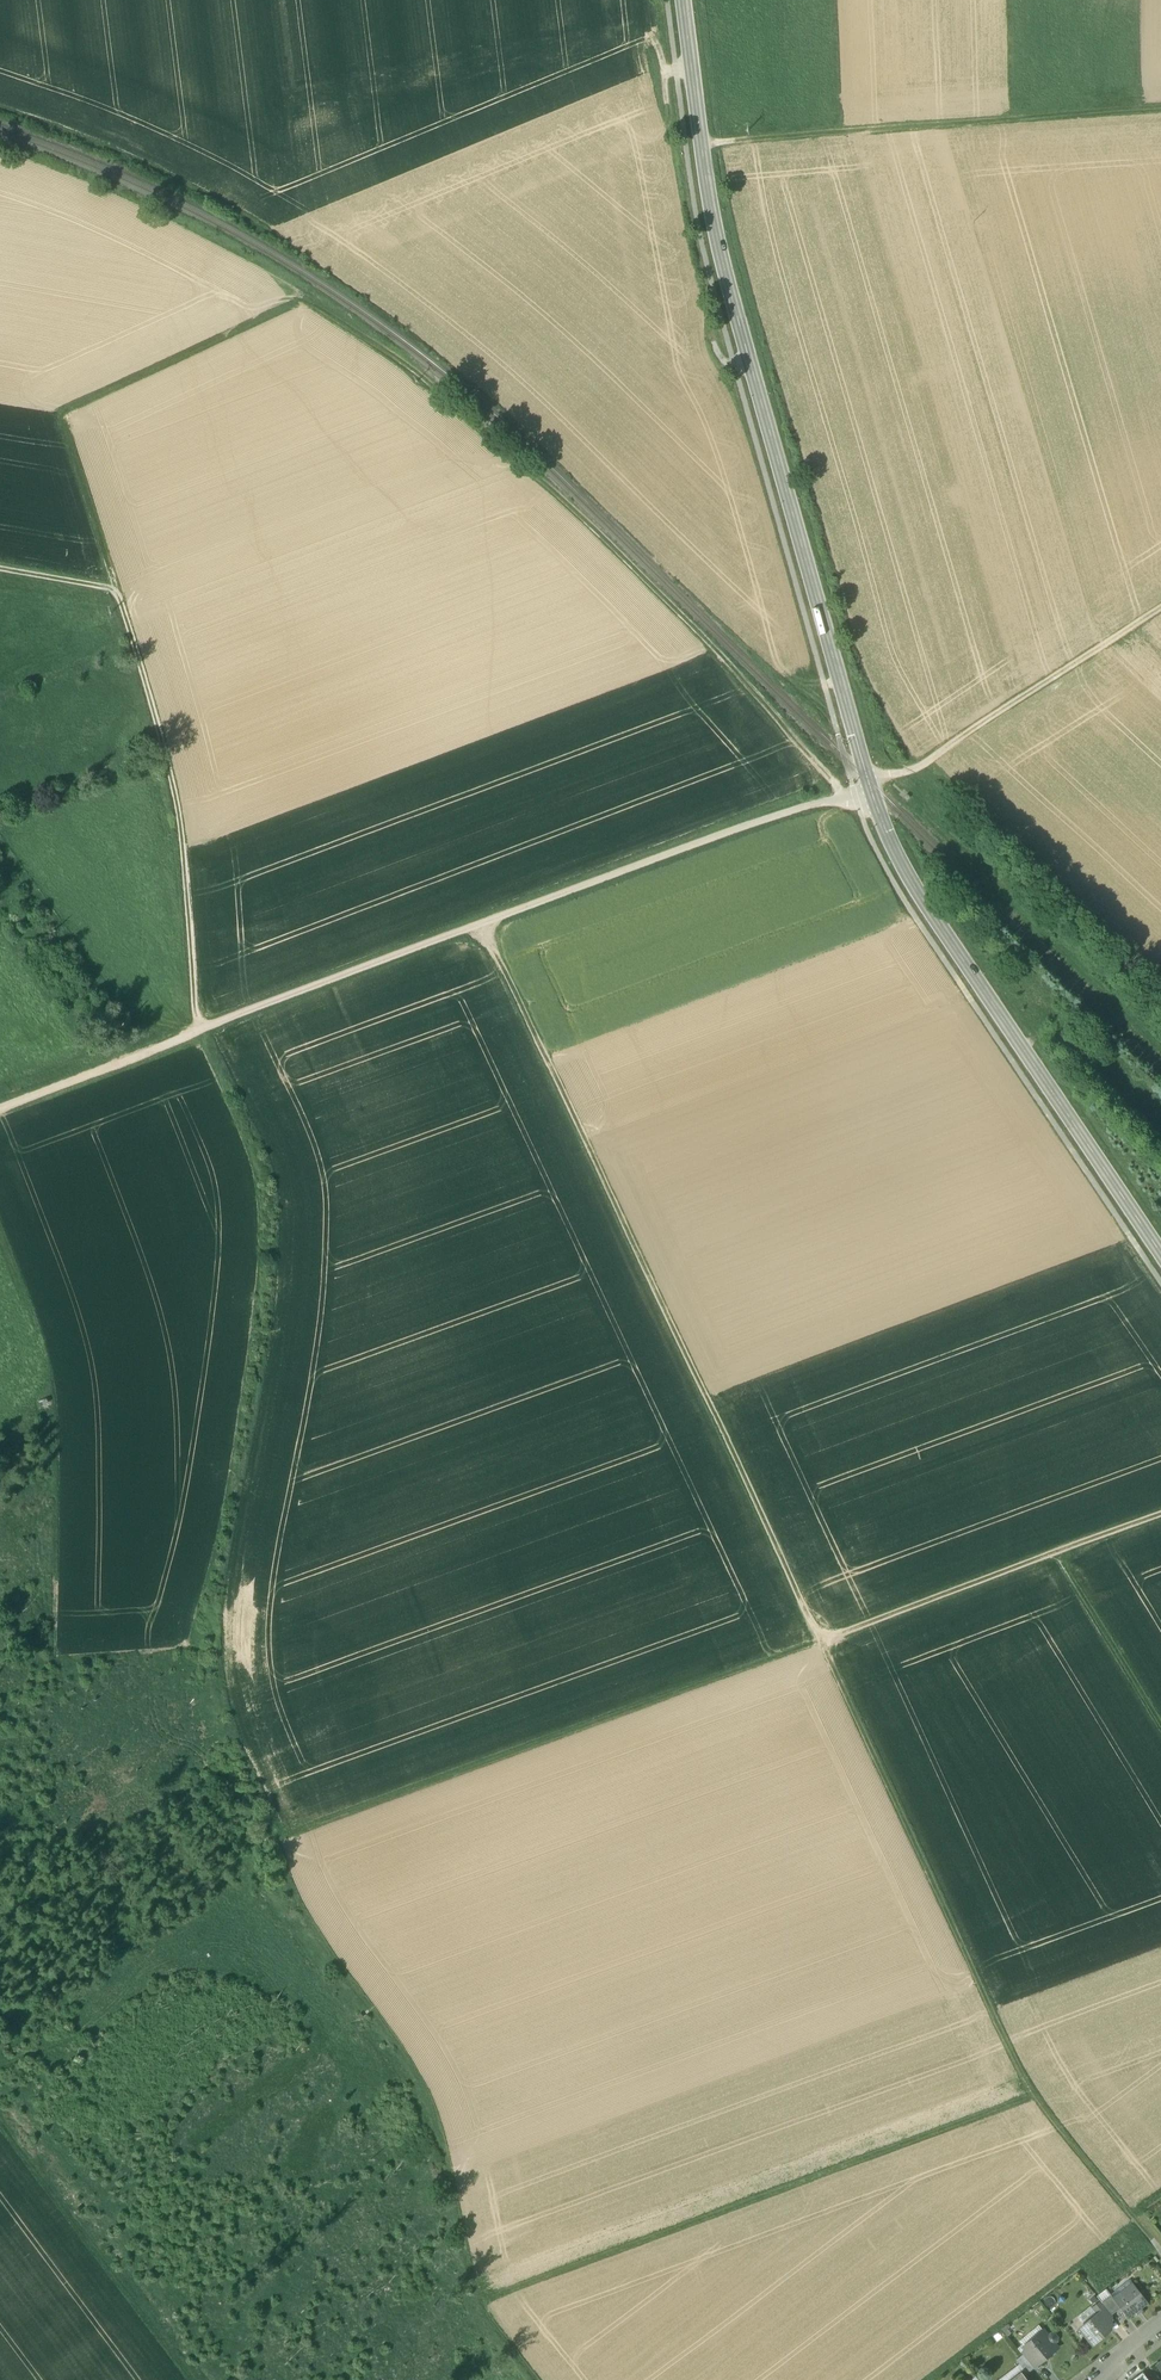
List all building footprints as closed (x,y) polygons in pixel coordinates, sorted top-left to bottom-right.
[(1112,2298),(1120,2308),(1130,2319),(1148,2304),(1131,2282),(1112,2298)] [(1110,2295),(1102,2302),(1112,2315),(1120,2308),(1112,2298),(1110,2295)] [(1102,2302),(1101,2301),(1091,2308),(1096,2314),(1097,2314),(1104,2322),(1112,2315),(1102,2302)] [(1082,2314),(1088,2321),(1096,2314),(1091,2308),(1090,2307),(1082,2314)] [(1104,2322),(1097,2314),(1096,2314),(1088,2321),(1083,2325),(1085,2327),(1084,2332),(1083,2333),(1092,2345),(1111,2330),(1104,2322)] [(1048,2336),(1044,2330),(1025,2346),(1028,2350),(1029,2349),(1040,2363),(1058,2348),(1054,2343),(1057,2341),(1057,2338),(1055,2334),(1051,2334),(1048,2336)] [(1040,2363),(1029,2349),(1028,2350),(1022,2354),(1023,2355),(1034,2368),(1034,2369),(1041,2364),(1040,2363)] [(1034,2368),(1023,2355),(1016,2360),(1019,2365),(1024,2370),(1027,2374),(1034,2368)] [(1021,2373),(1024,2370),(1019,2365),(999,2379),(1011,2379),(1021,2373)]
